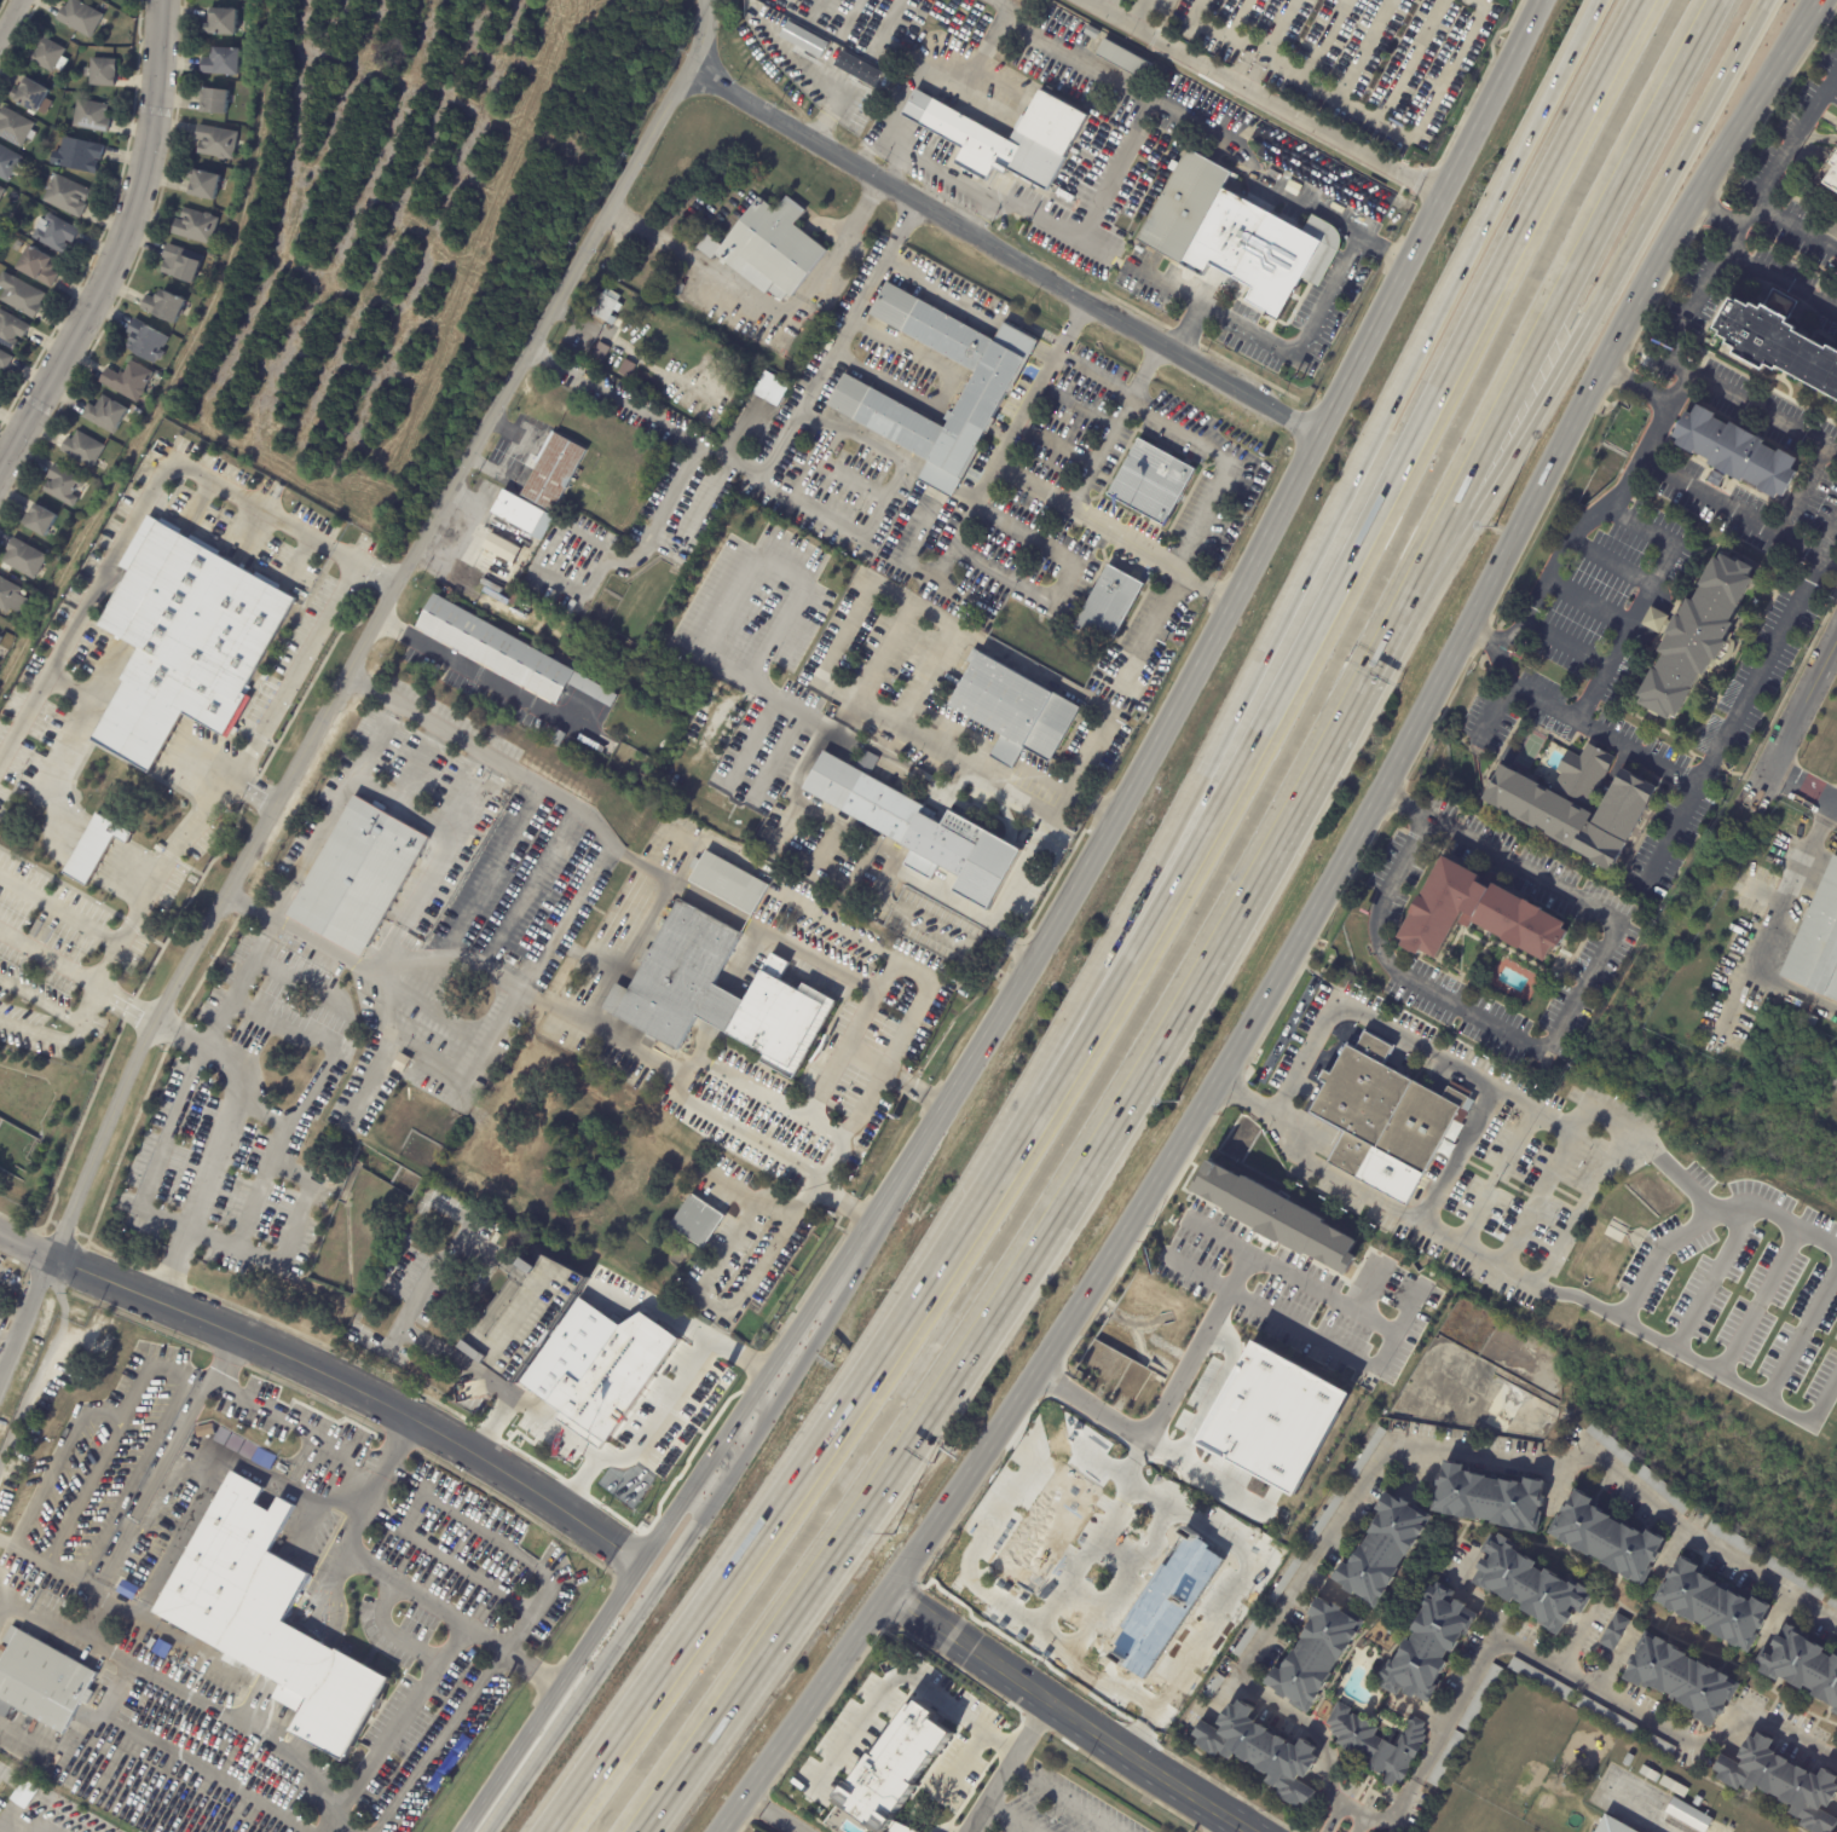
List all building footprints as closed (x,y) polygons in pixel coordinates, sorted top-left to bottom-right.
[(69,7),(73,0),(79,0),(98,11),(106,15),(104,18),(106,19),(103,27),(100,25),(93,39),(59,21),(67,6),(69,7)] [(235,34),(208,34),(208,23),(210,23),(210,8),(243,8),(242,34),(235,34)] [(1099,31),(1096,40),(1084,34),(1087,25),(1099,31)] [(33,60),(46,37),(68,50),(64,57),(70,60),(63,73),(57,69),(54,74),(33,62),(33,60)] [(1151,65),(1153,65),(1143,82),(1096,56),(1105,40),(1151,65)] [(203,73),(204,58),(212,58),(213,46),(245,47),(245,74),(203,73)] [(119,75),(117,88),(92,86),(93,79),(86,77),(87,69),(93,69),(93,59),(119,60),(119,75)] [(57,92),(44,115),(39,112),(36,117),(29,112),(31,109),(21,103),(22,102),(15,98),(19,91),(27,94),(34,80),(57,92)] [(202,111),(203,98),(202,98),(202,92),(203,92),(203,88),(232,91),(231,114),(202,111)] [(1040,92),(1087,116),(1047,190),(1010,169),(1007,174),(994,167),(986,181),(953,163),(961,149),(918,123),(932,98),(994,133),(1001,121),(1015,128),(1022,115),(1024,116),(1039,91),(1040,92)] [(110,116),(109,120),(112,120),(110,134),(75,128),(81,100),(111,105),(110,116)] [(23,149),(0,136),(0,125),(2,121),(0,120),(0,119),(6,108),(36,123),(33,131),(37,133),(33,141),(29,139),(23,149)] [(238,140),(235,160),(200,152),(202,141),(204,143),(204,140),(198,139),(201,123),(241,131),(238,140)] [(105,148),(103,161),(97,160),(97,161),(100,162),(98,175),(53,164),(56,152),(62,154),(67,137),(105,148)] [(11,183),(0,177),(0,144),(25,157),(21,166),(25,168),(19,177),(16,174),(11,183)] [(1205,158),(1231,173),(1232,171),(1237,174),(1234,180),(1229,178),(1223,189),(1244,201),(1243,203),(1253,209),(1266,216),(1267,214),(1301,233),(1312,214),(1331,226),(1336,229),(1339,233),(1341,238),(1341,243),(1341,247),(1339,252),(1342,253),(1340,256),(1338,254),(1319,288),(1302,278),(1298,287),(1304,290),(1293,308),(1287,306),(1277,323),(1266,317),(1267,316),(1244,302),(1252,290),(1231,279),(1250,245),(1238,238),(1227,233),(1203,278),(1137,241),(1175,172),(1168,167),(1173,160),(1179,163),(1188,149),(1205,158)] [(1821,185),(1836,195),(1836,159),(1821,185)] [(220,201),(197,195),(196,197),(190,195),(193,179),(191,178),(192,171),(202,173),(202,171),(226,175),(220,201)] [(88,202),(88,203),(86,201),(85,203),(88,206),(82,219),(45,202),(51,190),(48,189),(51,185),(47,183),(52,172),(93,191),(88,202)] [(797,204),(807,212),(795,226),(827,253),(792,297),(790,295),(784,304),(769,293),(767,296),(727,265),(724,267),(721,264),(722,261),(717,256),(714,261),(698,249),(707,236),(722,247),(759,198),(776,212),(787,197),(797,204)] [(219,227),(213,245),(174,233),(179,219),(186,221),(186,218),(184,218),(187,207),(207,213),(207,212),(215,214),(214,216),(221,219),(219,227)] [(81,232),(74,243),(69,241),(67,243),(71,244),(65,255),(35,237),(40,229),(37,227),(41,220),(46,223),(51,213),(81,231),(81,232)] [(22,242),(27,244),(22,254),(17,250),(22,242)] [(164,259),(169,244),(204,258),(203,261),(206,262),(198,284),(180,277),(180,279),(162,273),(167,260),(164,260),(164,259)] [(53,267),(51,270),(58,273),(50,288),(19,270),(33,247),(56,260),(52,266),(53,266),(53,267)] [(7,290),(0,286),(0,280),(5,272),(15,277),(15,276),(47,294),(41,305),(44,306),(35,320),(1,301),(7,290)] [(929,461),(828,405),(845,372),(946,428),(976,371),(871,313),(888,282),(920,300),(995,341),(1001,330),(1005,322),(1039,341),(1035,348),(1029,360),(1026,358),(993,418),(995,420),(988,433),(986,433),(978,446),(981,449),(964,480),(957,492),(953,498),(919,479),(923,474),(929,461)] [(684,287),(680,296),(674,294),(680,283),(684,287)] [(589,313),(601,293),(601,294),(605,288),(619,296),(616,302),(617,302),(610,316),(616,319),(612,325),(589,313)] [(145,308),(150,296),(156,299),(157,295),(164,297),(168,290),(192,301),(183,324),(160,314),(158,317),(144,310),(145,308)] [(1808,330),(1836,346),(1836,393),(1792,369),(1791,371),(1780,365),(1778,370),(1746,353),(1750,347),(1741,342),(1743,340),(1733,335),(1734,331),(1728,328),(1745,297),(1751,300),(1751,299),(1764,305),(1766,302),(1775,307),(1778,302),(1780,304),(1807,317),(1803,323),(1810,326),(1808,330)] [(17,351),(0,342),(0,312),(2,308),(33,326),(31,328),(25,340),(19,336),(18,339),(22,341),(17,351)] [(133,339),(135,334),(131,333),(137,318),(171,335),(163,349),(167,351),(163,359),(160,357),(157,363),(128,347),(133,339)] [(4,369),(0,375),(0,349),(15,358),(15,359),(7,371),(4,369)] [(103,382),(110,369),(121,375),(123,372),(126,374),(134,360),(156,374),(139,403),(103,382)] [(936,380),(929,392),(902,377),(909,365),(936,380)] [(707,400),(700,395),(703,391),(697,387),(700,382),(706,386),(720,366),(726,371),(707,400)] [(764,372),(770,376),(768,381),(770,381),(767,388),(759,385),(764,372)] [(83,416),(92,403),(98,406),(105,394),(117,401),(119,399),(135,409),(123,429),(121,428),(117,435),(83,416)] [(1731,421),(1764,440),(1762,443),(1778,451),(1780,449),(1797,458),(1792,469),(1797,472),(1784,496),(1778,493),(1775,498),(1758,489),(1758,486),(1743,478),(1741,481),(1708,463),(1710,460),(1694,451),(1693,452),(1676,443),(1677,439),(1673,437),(1687,410),(1692,414),(1697,404),(1715,414),(1714,416),(1729,424),(1731,421)] [(139,406),(146,410),(143,417),(135,414),(139,406)] [(63,450),(70,438),(74,440),(80,430),(106,446),(100,458),(110,463),(105,473),(63,450)] [(577,469),(553,513),(521,496),(537,464),(536,463),(553,432),(587,450),(577,469)] [(1161,452),(1196,472),(1165,527),(1108,496),(1138,440),(1161,452)] [(86,482),(86,484),(87,484),(83,489),(80,486),(75,495),(81,498),(75,507),(46,491),(51,481),(53,482),(56,479),(51,476),(58,463),(87,480),(86,482)] [(1717,487),(1708,481),(1714,470),(1723,476),(1717,487)] [(539,539),(490,513),(502,489),(553,516),(541,541),(539,539)] [(40,505),(41,504),(63,516),(51,538),(31,526),(30,527),(24,524),(35,504),(40,507),(40,505)] [(264,666),(248,694),(253,697),(230,736),(189,713),(156,774),(96,740),(128,682),(125,680),(143,648),(105,628),(135,573),(122,566),(151,514),(301,599),(264,666)] [(492,532),(522,549),(514,562),(485,547),(492,532)] [(42,571),(37,579),(6,561),(11,551),(10,550),(17,537),(51,556),(42,571)] [(1738,616),(1733,624),(1732,624),(1727,631),(1732,635),(1729,640),(1734,641),(1734,645),(1733,652),(1729,659),(1725,665),(1721,668),(1720,668),(1716,665),(1712,671),(1708,668),(1703,676),(1704,677),(1696,693),(1691,690),(1676,718),(1670,716),(1668,721),(1658,716),(1657,718),(1646,712),(1647,710),(1637,705),(1640,699),(1636,697),(1651,669),(1653,670),(1663,654),(1657,652),(1666,635),(1664,634),(1675,614),(1677,616),(1686,599),(1691,601),(1699,586),(1698,585),(1712,557),(1717,560),(1720,554),(1737,562),(1738,560),(1752,567),(1748,577),(1752,579),(1737,607),(1740,609),(1738,616)] [(1142,585),(1144,585),(1110,647),(1074,626),(1108,566),(1142,585)] [(11,613),(0,607),(0,574),(27,589),(24,594),(31,599),(23,613),(13,608),(11,613)] [(616,694),(610,706),(565,682),(554,703),(412,625),(431,591),(617,693),(616,694)] [(1669,617),(1659,635),(1641,625),(1651,607),(1669,617)] [(1080,709),(1050,763),(1023,747),(1012,768),(989,756),(1001,735),(948,705),(977,651),(1080,709)] [(566,735),(560,747),(548,741),(555,728),(566,734),(566,735)] [(1507,763),(1554,788),(1561,774),(1558,770),(1569,759),(1571,750),(1582,756),(1589,742),(1618,756),(1614,765),(1610,773),(1593,808),(1601,816),(1618,784),(1627,776),(1628,768),(1660,784),(1662,797),(1637,848),(1633,854),(1628,860),(1619,869),(1612,865),(1598,862),(1573,843),(1532,823),(1500,803),(1487,799),(1507,763)] [(900,792),(926,807),(923,813),(977,843),(983,832),(1001,843),(972,897),(953,885),(959,874),(938,863),(931,878),(905,863),(913,849),(843,810),(859,781),(853,778),(857,768),(900,792)] [(371,804),(431,838),(363,959),(288,915),(356,796),(371,804)] [(132,840),(131,843),(117,836),(91,885),(68,872),(99,814),(135,833),(132,840)] [(769,885),(752,915),(688,880),(694,871),(691,868),(697,859),(700,860),(705,850),(769,885)] [(1467,925),(1460,921),(1465,913),(1462,912),(1437,959),(1421,950),(1419,955),(1400,947),(1404,941),(1398,938),(1444,855),(1481,877),(1478,883),(1490,889),(1492,883),(1566,924),(1562,929),(1569,932),(1559,950),(1553,948),(1546,961),(1473,921),(1471,927),(1467,925)] [(1833,856),(1836,858),(1836,1004),(1825,999),(1825,1000),(1808,993),(1808,990),(1780,978),(1833,856)] [(786,970),(781,979),(813,998),(818,989),(838,1000),(795,1081),(758,1062),(763,1052),(694,1015),(675,1048),(657,1039),(651,1050),(641,1044),(646,1034),(601,1010),(616,983),(626,989),(676,897),(743,935),(749,938),(735,964),(726,958),(712,982),(741,999),(758,967),(762,970),(772,952),(791,961),(786,970)] [(514,967),(503,960),(507,954),(518,961),(514,967)] [(1798,1012),(1818,1021),(1812,1035),(1792,1027),(1798,1012)] [(1404,1076),(1442,1098),(1451,1079),(1473,1091),(1469,1097),(1474,1099),(1462,1122),(1454,1117),(1423,1174),(1373,1146),(1357,1178),(1328,1162),(1345,1132),(1309,1113),(1325,1082),(1318,1079),(1323,1070),(1330,1074),(1346,1045),(1354,1050),(1364,1031),(1392,1046),(1381,1064),(1404,1076)] [(1530,1067),(1537,1071),(1535,1077),(1526,1073),(1530,1067)] [(655,1087),(657,1087),(652,1098),(620,1081),(623,1076),(625,1077),(629,1071),(655,1087)] [(1196,1187),(1215,1157),(1330,1219),(1369,1242),(1353,1277),(1196,1187)] [(422,1196),(425,1197),(420,1207),(455,1226),(466,1206),(427,1186),(422,1196)] [(700,1248),(668,1226),(689,1192),(723,1215),(700,1248)] [(531,1266),(532,1266),(527,1273),(513,1264),(518,1256),(531,1266)] [(620,1327),(600,1356),(646,1388),(606,1444),(582,1428),(561,1414),(520,1385),(580,1299),(611,1320),(614,1314),(624,1322),(620,1327)] [(461,1339),(483,1354),(478,1362),(456,1345),(461,1337),(461,1339)] [(209,1435),(198,1438),(196,1427),(212,1423),(214,1434),(209,1435)] [(218,1427),(230,1433),(224,1445),(212,1439),(218,1427)] [(232,1433),(243,1440),(237,1452),(226,1446),(232,1433)] [(245,1440),(258,1447),(250,1460),(239,1454),(245,1440)] [(259,1449),(271,1455),(265,1467),(253,1461),(259,1449)] [(1490,1479),(1500,1481),(1500,1479),(1524,1484),(1525,1478),(1544,1481),(1541,1496),(1543,1496),(1542,1508),(1540,1507),(1538,1513),(1542,1513),(1538,1533),(1491,1524),(1492,1521),(1477,1518),(1477,1520),(1432,1512),(1437,1490),(1438,1491),(1439,1486),(1437,1486),(1439,1474),(1442,1475),(1444,1461),(1465,1464),(1463,1472),(1486,1475),(1486,1479),(1490,1479)] [(278,1462),(289,1468),(285,1473),(276,1467),(278,1462)] [(335,1649),(340,1652),(341,1649),(395,1681),(348,1765),(295,1734),(305,1717),(285,1706),(275,1700),(283,1683),(275,1680),(155,1612),(231,1470),(264,1489),(255,1503),(272,1512),(279,1497),(295,1506),(271,1551),(313,1574),(288,1623),(302,1631),(319,1641),(335,1649)] [(1593,1499),(1590,1506),(1611,1516),(1610,1519),(1623,1526),(1623,1524),(1645,1535),(1647,1530),(1664,1539),(1658,1551),(1660,1553),(1654,1564),(1653,1562),(1650,1567),(1653,1568),(1644,1587),(1602,1565),(1604,1561),(1590,1554),(1589,1556),(1548,1533),(1559,1515),(1561,1516),(1562,1513),(1561,1512),(1566,1501),(1570,1502),(1576,1490),(1593,1499)] [(1388,1493),(1398,1499),(1400,1497),(1433,1516),(1408,1556),(1405,1555),(1397,1567),(1399,1568),(1376,1608),(1358,1597),(1359,1595),(1354,1591),(1353,1595),(1344,1589),(1345,1587),(1333,1579),(1344,1562),(1348,1565),(1361,1544),(1363,1545),(1370,1533),(1369,1532),(1381,1512),(1376,1509),(1386,1492),(1388,1493)] [(1514,1550),(1536,1564),(1533,1567),(1542,1573),(1544,1570),(1570,1584),(1570,1583),(1576,1587),(1577,1583),(1589,1590),(1587,1595),(1592,1599),(1582,1614),(1571,1608),(1567,1613),(1572,1616),(1566,1625),(1565,1624),(1558,1637),(1548,1631),(1549,1630),(1537,1623),(1538,1620),(1520,1609),(1523,1606),(1513,1600),(1510,1602),(1490,1591),(1489,1593),(1472,1583),(1479,1571),(1477,1568),(1483,1559),(1486,1561),(1489,1556),(1480,1551),(1491,1535),(1497,1538),(1498,1533),(1508,1539),(1507,1543),(1514,1547),(1513,1549),(1514,1550)] [(1698,1573),(1716,1583),(1715,1585),(1727,1593),(1728,1591),(1750,1602),(1752,1597),(1769,1607),(1762,1619),(1764,1620),(1760,1631),(1757,1629),(1755,1634),(1758,1636),(1749,1653),(1706,1631),(1708,1628),(1694,1622),(1694,1623),(1653,1600),(1663,1582),(1666,1583),(1668,1579),(1666,1578),(1671,1567),(1674,1568),(1681,1556),(1698,1566),(1696,1572),(1698,1573)] [(114,1583),(139,1595),(137,1601),(111,1589),(114,1583)] [(1454,1593),(1456,1594),(1450,1602),(1454,1605),(1455,1601),(1467,1607),(1465,1609),(1478,1617),(1468,1634),(1465,1632),(1452,1654),(1449,1652),(1443,1661),(1446,1664),(1439,1681),(1443,1683),(1429,1705),(1415,1698),(1414,1700),(1404,1695),(1405,1692),(1402,1691),(1397,1698),(1381,1688),(1383,1683),(1379,1681),(1388,1663),(1393,1665),(1406,1641),(1410,1643),(1415,1635),(1411,1631),(1426,1608),(1423,1606),(1428,1599),(1426,1596),(1431,1587),(1435,1589),(1438,1584),(1454,1593)] [(1833,1594),(1836,1596),(1836,1612),(1826,1605),(1833,1594)] [(1319,1600),(1330,1606),(1331,1603),(1364,1623),(1340,1663),(1338,1661),(1329,1675),(1331,1676),(1309,1715),(1290,1705),(1292,1701),(1287,1699),(1284,1701),(1276,1695),(1277,1693),(1265,1686),(1275,1669),(1281,1672),(1293,1652),(1295,1653),(1302,1640),(1301,1639),(1313,1618),(1309,1616),(1318,1599),(1319,1600)] [(1617,1613),(1630,1622),(1613,1652),(1599,1643),(1616,1613),(1617,1613)] [(1833,1653),(1836,1655),(1836,1716),(1831,1712),(1833,1709),(1810,1695),(1813,1692),(1803,1686),(1801,1689),(1779,1677),(1777,1681),(1757,1670),(1760,1668),(1754,1664),(1763,1647),(1772,1652),(1774,1648),(1770,1646),(1777,1635),(1779,1636),(1786,1623),(1795,1628),(1792,1631),(1824,1649),(1821,1653),(1831,1658),(1833,1653)] [(69,1736),(0,1699),(0,1672),(13,1647),(5,1642),(13,1626),(102,1675),(93,1692),(98,1694),(91,1706),(87,1704),(69,1736)] [(154,1636),(174,1647),(169,1657),(149,1646),(154,1636)] [(1653,1640),(1656,1637),(1686,1654),(1685,1657),(1697,1664),(1699,1661),(1740,1686),(1729,1703),(1727,1701),(1725,1705),(1726,1706),(1720,1716),(1718,1715),(1711,1728),(1694,1718),(1694,1717),(1691,1715),(1693,1711),(1676,1700),(1677,1699),(1665,1692),(1664,1694),(1644,1682),(1640,1687),(1623,1677),(1629,1666),(1627,1664),(1633,1653),(1635,1655),(1646,1636),(1653,1640)] [(1576,1692),(1570,1704),(1507,1669),(1513,1657),(1576,1692)] [(1211,1700),(1203,1695),(1218,1675),(1225,1680),(1211,1700)] [(237,1706),(231,1703),(243,1680),(252,1684),(239,1707),(237,1706)] [(961,1732),(895,1831),(887,1831),(837,1798),(911,1697),(961,1732)] [(1240,1701),(1254,1710),(1249,1718),(1267,1730),(1266,1733),(1276,1739),(1277,1736),(1298,1749),(1302,1740),(1317,1749),(1312,1755),(1318,1758),(1305,1779),(1300,1776),(1298,1780),(1317,1792),(1309,1808),(1301,1803),(1299,1808),(1293,1804),(1293,1805),(1283,1799),(1284,1798),(1278,1795),(1281,1791),(1277,1788),(1276,1790),(1266,1782),(1270,1778),(1257,1769),(1258,1768),(1248,1762),(1247,1763),(1235,1755),(1231,1761),(1219,1753),(1217,1758),(1196,1745),(1201,1739),(1194,1735),(1202,1721),(1220,1732),(1223,1727),(1218,1724),(1230,1704),(1235,1707),(1240,1701)] [(1340,1704),(1351,1710),(1347,1715),(1350,1717),(1351,1715),(1358,1718),(1359,1717),(1370,1723),(1370,1726),(1377,1729),(1374,1736),(1394,1747),(1406,1726),(1405,1724),(1410,1716),(1425,1723),(1421,1729),(1425,1730),(1422,1735),(1426,1736),(1399,1784),(1396,1781),(1392,1788),(1381,1782),(1383,1776),(1381,1775),(1381,1776),(1367,1768),(1371,1761),(1363,1756),(1361,1759),(1341,1749),(1342,1747),(1336,1744),(1339,1739),(1330,1734),(1331,1733),(1329,1730),(1330,1727),(1325,1724),(1338,1703),(1340,1704)] [(1824,1769),(1836,1776),(1836,1779),(1835,1784),(1836,1785),(1836,1792),(1827,1809),(1822,1805),(1820,1810),(1836,1820),(1836,1825),(1833,1831),(1824,1831),(1813,1831),(1800,1825),(1802,1821),(1790,1814),(1793,1807),(1790,1804),(1789,1805),(1779,1801),(1779,1798),(1770,1793),(1769,1795),(1760,1790),(1761,1787),(1757,1786),(1754,1793),(1740,1786),(1737,1791),(1716,1779),(1718,1774),(1712,1769),(1721,1755),(1740,1765),(1743,1761),(1738,1757),(1750,1735),(1755,1739),(1758,1732),(1761,1733),(1774,1741),(1769,1750),(1775,1753),(1774,1755),(1778,1757),(1779,1756),(1789,1762),(1787,1763),(1797,1768),(1798,1767),(1808,1772),(1807,1774),(1810,1775),(1812,1774),(1819,1778),(1824,1769)] [(1669,1759),(1641,1744),(1647,1733),(1676,1749),(1669,1759)] [(1594,1762),(1582,1756),(1587,1747),(1594,1752),(1596,1747),(1600,1750),(1594,1762)] [(1628,1753),(1634,1757),(1628,1768),(1623,1764),(1628,1753)] [(1647,1779),(1639,1774),(1644,1765),(1660,1775),(1656,1784),(1647,1779)] [(1673,1792),(1658,1785),(1664,1775),(1688,1790),(1683,1799),(1673,1792)] [(1699,1831),(1705,1831),(1712,1819),(1672,1797),(1664,1812),(1699,1831)] [(1629,1828),(1635,1831),(1595,1831),(1605,1815),(1629,1828)]
